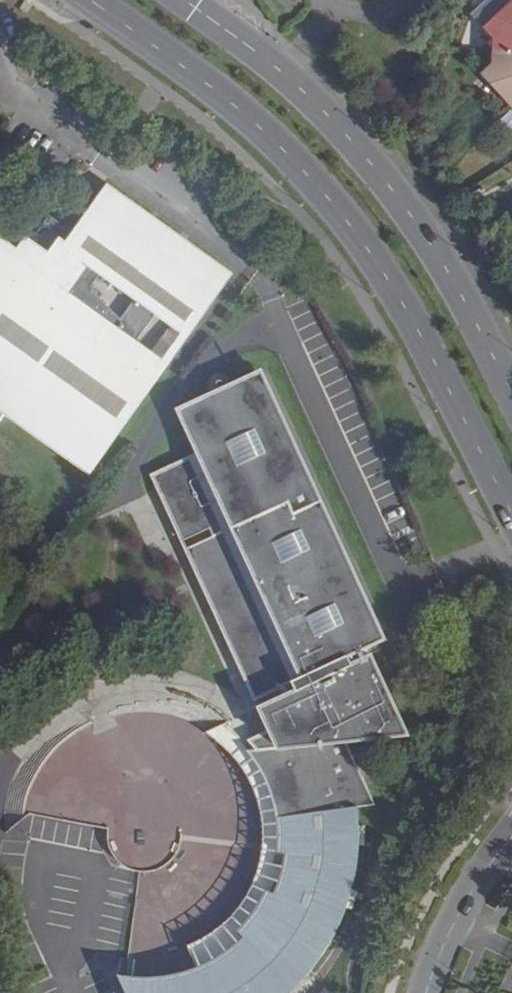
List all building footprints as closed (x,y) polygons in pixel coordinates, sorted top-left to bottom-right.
[(479,27),(490,39),(490,49),(511,50),(511,0),(508,0),(479,27)] [(490,49),(488,65),(477,75),(508,110),(511,107),(511,50),(490,49)] [(29,256),(23,252),(15,263),(0,253),(0,418),(3,413),(82,469),(157,365),(147,358),(166,331),(176,338),(217,280),(113,206),(81,251),(49,228),(29,256)] [(292,987),(301,978),(311,966),(318,957),(326,943),(335,925),(339,927),(349,902),(344,900),(347,890),(349,880),(351,872),(352,857),(359,857),(360,831),(353,832),(350,817),(369,816),(339,751),(401,741),(366,660),(350,666),(347,657),(381,643),(262,373),(179,408),(200,455),(154,475),(184,541),(214,527),(217,537),(187,550),(252,697),(282,684),(287,693),(257,706),(270,736),(249,744),(252,752),(244,753),(248,762),(256,779),(261,792),(265,805),(268,818),(269,832),(270,844),(269,857),(279,859),(275,872),(272,883),(266,898),(259,894),(254,906),(248,916),(240,927),(232,937),(238,942),(234,946),(221,955),(210,963),(198,968),(184,974),(173,977),(161,979),(148,981),(135,981),(121,981),(109,978),(116,992),(286,992),(292,987)]
